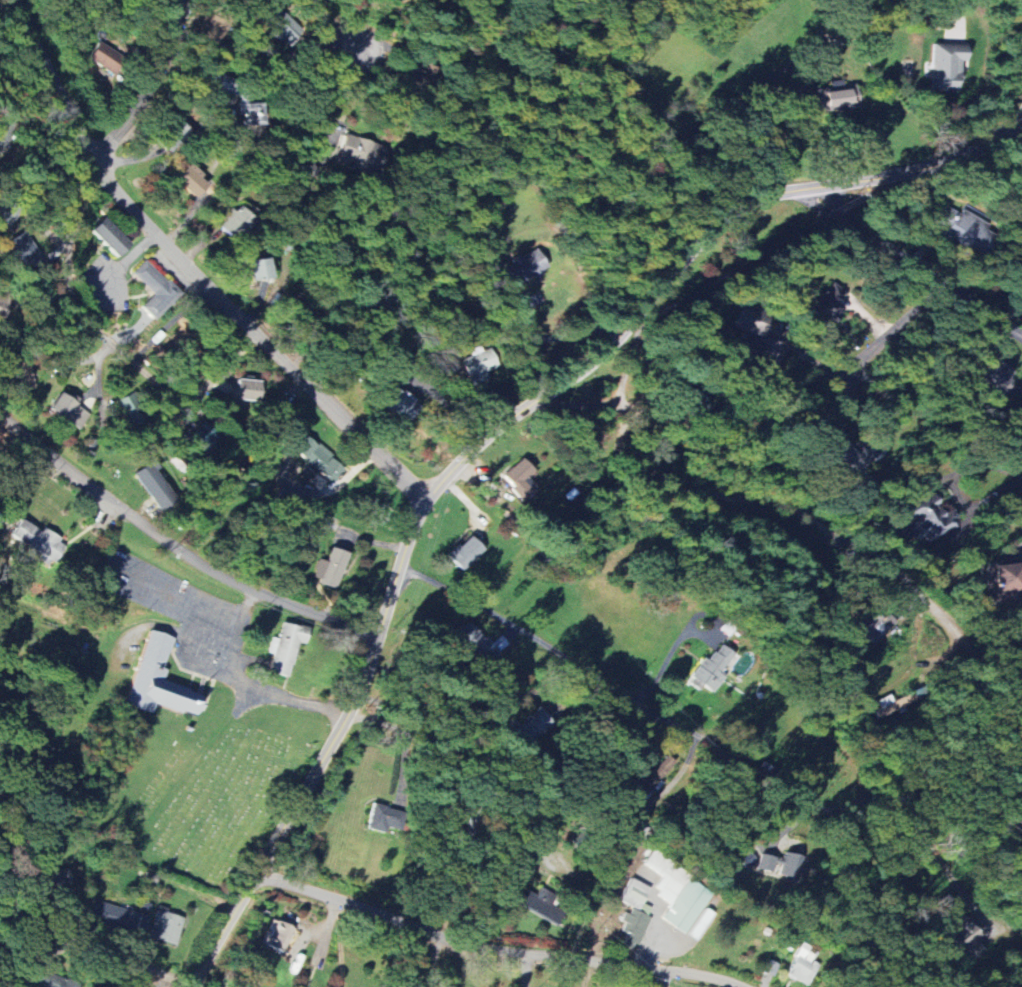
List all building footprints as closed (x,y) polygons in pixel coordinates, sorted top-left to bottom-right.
[(261,27),(284,49),(301,31),(278,9),(261,27)] [(215,45),(228,21),(208,11),(196,35),(215,45)] [(113,74),(123,57),(98,42),(87,60),(113,74)] [(214,88),(229,96),(235,83),(221,76),(214,88)] [(859,109),(857,84),(844,85),(844,81),(831,81),(832,88),(818,89),(819,104),(814,104),(814,111),(859,109)] [(261,125),(260,96),(238,97),(238,115),(244,115),(245,126),(261,125)] [(348,162),(375,174),(385,149),(346,132),(333,162),(346,168),(348,162)] [(195,199),(209,183),(187,163),(173,178),(195,199)] [(252,219),(237,204),(217,225),(233,240),(252,219)] [(947,228),(941,238),(978,259),(995,229),(962,210),(960,213),(944,204),(934,221),(947,228)] [(130,244),(104,218),(90,231),(117,258),(130,244)] [(22,267),(40,258),(27,232),(9,240),(22,267)] [(505,267),(512,281),(522,275),(524,280),(548,267),(538,249),(505,267)] [(244,263),(248,282),(273,277),(269,257),(244,263)] [(154,320),(181,295),(147,260),(133,273),(154,295),(141,307),(154,320)] [(809,309),(829,327),(844,311),(823,293),(809,309)] [(764,337),(772,315),(745,305),(736,328),(748,332),(742,349),(755,354),(752,363),(773,371),(779,355),(777,354),(782,343),(764,337)] [(488,380),(486,371),(498,368),(493,350),(462,359),(470,385),(488,380)] [(985,358),(973,389),(1001,400),(1013,368),(985,358)] [(35,389),(31,362),(13,364),(17,391),(35,389)] [(260,380),(237,380),(236,400),(259,401),(260,380)] [(381,395),(387,399),(383,404),(407,423),(420,407),(390,384),(381,395)] [(49,409),(82,431),(93,415),(60,393),(49,409)] [(128,428),(148,421),(136,393),(117,400),(128,428)] [(189,437),(206,453),(218,439),(201,424),(189,437)] [(331,484),(345,469),(306,434),(293,449),(331,484)] [(524,502),(537,490),(527,478),(535,471),(523,458),(502,477),(524,502)] [(178,501),(157,461),(137,472),(159,512),(178,501)] [(942,507),(933,491),(903,509),(912,525),(909,526),(918,542),(926,537),(930,543),(962,523),(950,503),(942,507)] [(34,548),(31,555),(55,566),(65,546),(58,543),(61,537),(44,529),(43,531),(20,520),(12,538),(34,548)] [(465,572),(486,549),(471,534),(450,557),(465,572)] [(349,553),(332,548),(328,562),(319,559),(313,580),(338,588),(349,553)] [(1021,599),(1021,564),(988,565),(988,573),(985,573),(987,601),(1021,599)] [(864,632),(875,644),(897,624),(886,611),(864,632)] [(492,645),(472,622),(456,636),(476,659),(488,649),(495,658),(511,645),(503,635),(492,645)] [(291,677),(298,643),(305,645),(309,629),(283,623),(279,639),(273,638),(269,653),(274,654),(270,673),(291,677)] [(118,700),(146,626),(172,636),(161,665),(165,667),(162,676),(187,685),(186,689),(199,694),(192,711),(181,707),(179,711),(152,701),(148,711),(118,700)] [(715,693),(727,674),(722,671),(734,653),(720,644),(710,660),(705,656),(689,682),(702,690),(704,686),(715,693)] [(555,723),(542,708),(514,733),(527,748),(555,723)] [(669,769),(663,763),(644,783),(636,775),(628,784),(643,798),(669,769)] [(367,827),(393,835),(401,810),(375,802),(367,827)] [(758,869),(774,873),(776,865),(782,866),(779,874),(801,880),(809,850),(791,845),(789,851),(784,850),(782,858),(762,853),(758,869)] [(687,934),(713,893),(689,877),(691,874),(654,850),(644,865),(662,877),(653,892),(672,903),(662,919),(687,934)] [(758,860),(748,851),(739,861),(749,870),(758,860)] [(39,890),(72,887),(71,869),(37,872),(39,890)] [(651,888),(631,878),(620,900),(648,915),(652,908),(643,903),(651,888)] [(558,924),(569,901),(542,887),(537,897),(521,889),(515,902),(558,924)] [(148,914),(93,903),(89,922),(144,934),(148,914)] [(650,917),(629,908),(623,922),(626,923),(622,931),(628,933),(623,945),(636,951),(650,917)] [(184,917),(158,909),(149,937),(175,946),(184,917)] [(286,954),(297,929),(273,918),(262,943),(286,954)] [(960,928),(965,935),(954,942),(962,954),(969,949),(974,955),(982,950),(979,945),(985,940),(972,920),(960,928)] [(816,952),(802,944),(785,974),(808,986),(820,965),(812,960),(816,952)] [(79,984),(33,970),(27,986),(78,986),(79,984)]
